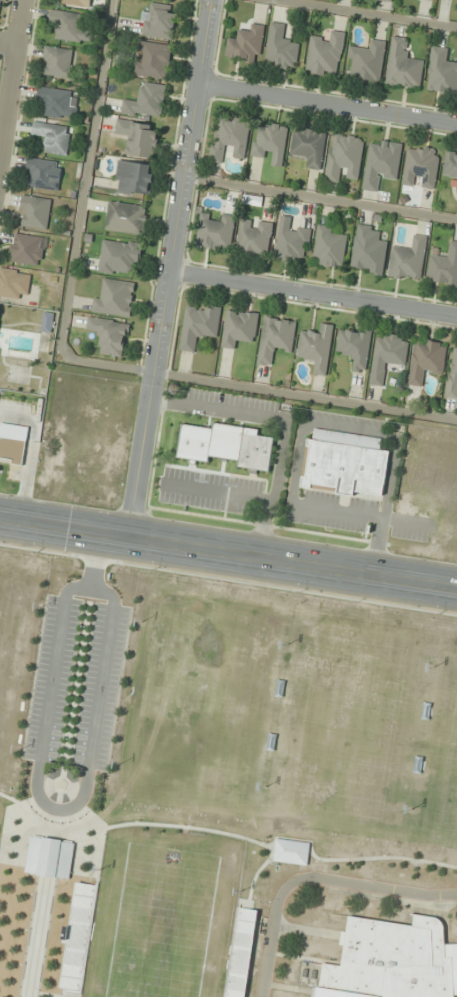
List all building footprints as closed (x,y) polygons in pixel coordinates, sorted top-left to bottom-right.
[(178,7),(146,2),(141,35),(172,40),(178,7)] [(85,14),(51,9),(49,25),(58,26),(56,39),(90,44),(93,26),(83,25),(85,14)] [(265,65),(296,70),(300,41),(283,38),(285,23),(271,21),(265,65)] [(260,63),(266,25),(249,22),(248,31),(239,29),(237,40),(228,38),(225,58),(260,63)] [(311,36),(306,73),(340,77),(346,32),(332,30),(330,39),(311,36)] [(424,60),(407,58),(409,37),(392,35),(386,84),(421,88),(424,60)] [(381,82),(386,41),(370,39),(369,48),(350,46),(347,69),(352,69),(351,79),(381,82)] [(133,74),(168,80),(173,45),(138,40),(133,74)] [(71,78),(75,50),(46,45),(41,73),(71,78)] [(456,95),(456,59),(449,58),(450,48),(432,45),(426,90),(456,95)] [(166,85),(140,82),(137,101),(124,99),(122,113),(162,118),(166,85)] [(39,103),(46,103),(46,118),(77,118),(77,100),(71,100),(71,89),(39,89),(39,103)] [(252,121),(220,116),(212,162),(223,164),(226,147),(234,149),(233,157),(245,159),(252,121)] [(156,158),(160,126),(117,120),(116,132),(128,134),(125,154),(156,158)] [(72,126),(34,121),(32,139),(42,140),(41,151),(68,155),(72,126)] [(283,166),(289,127),(258,122),(253,153),(273,156),(272,164),(283,166)] [(308,159),(307,168),(321,170),(327,132),(294,126),(289,155),(308,159)] [(326,180),(339,182),(340,174),(360,177),(365,136),(332,132),(326,180)] [(403,143),(370,139),(363,190),(380,192),(381,179),(398,181),(403,143)] [(423,187),(436,189),(441,148),(408,145),(403,184),(413,185),(414,176),(425,177),(423,187)] [(446,150),(442,180),(456,182),(456,152),(446,150)] [(24,186),(59,191),(64,162),(28,157),(24,186)] [(150,196),(154,165),(118,160),(114,191),(150,196)] [(48,229),(51,198),(22,195),(19,226),(48,229)] [(105,230),(144,235),(149,206),(109,200),(105,230)] [(196,246),(231,252),(236,216),(217,212),(216,214),(201,211),(196,246)] [(311,230),(290,227),(291,217),(280,215),(275,260),(297,263),(297,256),(308,257),(311,230)] [(236,253),(268,258),(273,223),(241,218),(236,253)] [(381,227),(357,223),(350,269),(384,274),(389,239),(379,238),(381,227)] [(313,265),(344,268),(348,237),(338,236),(338,227),(317,224),(313,265)] [(46,237),(14,233),(11,262),(43,266),(46,237)] [(414,245),(392,242),(388,277),(422,281),(427,236),(415,235),(414,245)] [(98,271),(130,276),(131,267),(140,268),(143,244),(103,238),(98,271)] [(456,286),(456,241),(450,240),(447,258),(430,256),(426,281),(456,286)] [(28,300),(32,272),(1,267),(0,274),(0,296),(28,300)] [(136,282),(105,278),(103,293),(95,291),(92,312),(131,317),(136,282)] [(222,308),(186,303),(180,350),(198,353),(200,334),(218,336),(222,308)] [(235,340),(256,342),(258,313),(227,310),(223,347),(234,348),(235,340)] [(55,313),(44,311),(41,331),(52,333),(55,313)] [(258,364),(274,366),(277,347),(293,350),(298,319),(264,315),(258,364)] [(94,352),(124,357),(130,323),(88,316),(86,329),(98,331),(94,352)] [(334,325),(323,323),(322,332),(301,330),(297,360),(317,362),(316,374),(327,375),(334,325)] [(340,328),(336,357),(355,360),(354,372),(366,373),(372,332),(340,328)] [(405,367),(410,337),(377,332),(369,384),(383,387),(387,364),(405,367)] [(443,375),(448,342),(415,338),(408,385),(422,387),(424,373),(443,375)] [(452,344),(446,397),(456,398),(456,345),(452,344)] [(301,488),(384,498),(390,451),(381,449),(382,437),(315,429),(314,439),(307,438),(301,488)] [(239,467),(270,471),(275,437),(243,433),(239,467)] [(0,440),(0,462),(25,465),(27,443),(0,440)] [(29,836),(42,838),(42,836),(62,839),(61,841),(74,843),(70,873),(69,878),(56,876),(55,878),(36,875),(36,874),(24,872),(25,866),(29,836)] [(276,838),(310,843),(307,865),(273,861),(276,838)] [(97,883),(75,880),(62,989),(83,991),(97,883)] [(239,909),(232,956),(251,959),(258,911),(239,909)] [(445,943),(456,943),(456,994),(454,994),(454,996),(315,996),(317,986),(319,986),(323,962),(341,964),(344,945),(339,944),(341,930),(346,931),(348,915),(412,924),(414,915),(410,914),(411,913),(434,916),(436,917),(438,918),(439,919),(441,920),(442,921),(443,923),(443,924),(444,926),(444,927),(445,943)]
